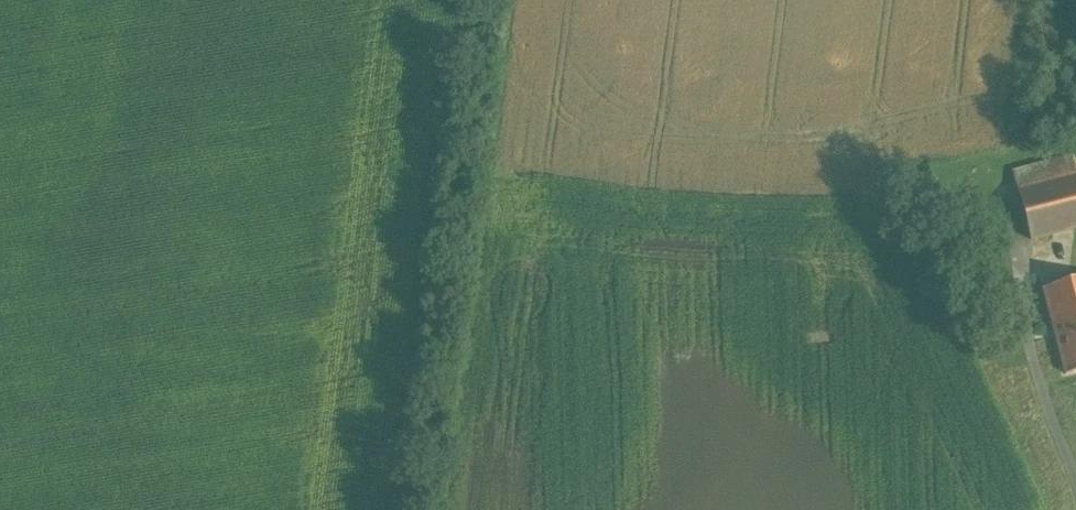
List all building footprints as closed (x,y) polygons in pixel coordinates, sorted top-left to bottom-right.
[(1014,171),(1032,239),(1075,228),(1075,163),(1075,159),(1054,164),(1053,161),(1014,171)] [(1045,288),(1068,373),(1075,371),(1075,280),(1045,288)]
